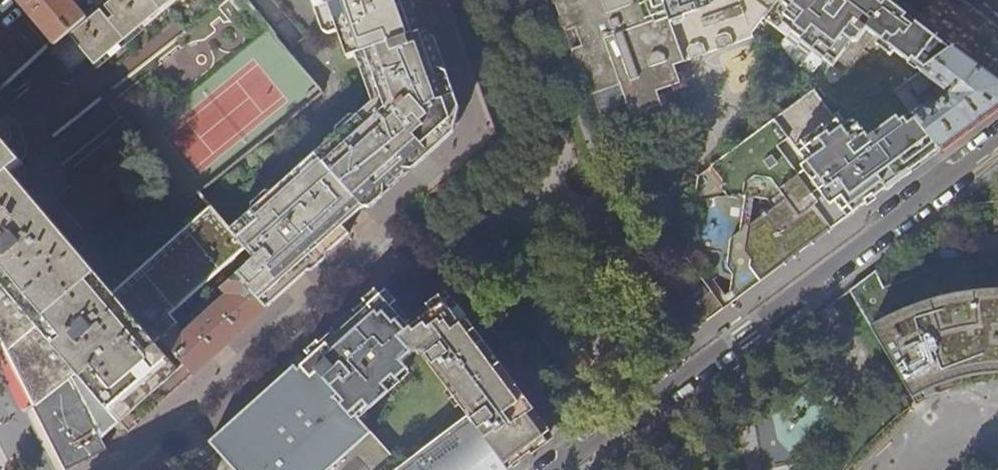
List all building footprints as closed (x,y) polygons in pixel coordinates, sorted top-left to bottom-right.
[(56,47),(88,19),(72,0),(15,0),(56,47)] [(48,55),(70,79),(91,61),(99,70),(180,0),(109,0),(98,11),(88,19),(56,47),(48,55)] [(91,3),(98,11),(109,0),(94,0),(91,3)] [(243,12),(251,6),(246,0),(232,0),(243,12)] [(313,9),(317,7),(326,33),(333,30),(343,57),(352,55),(420,32),(412,9),(409,0),(310,0),(313,9)] [(589,96),(594,95),(618,86),(630,117),(659,107),(655,93),(678,85),(672,66),(683,62),(675,41),(689,36),(690,40),(733,26),(735,31),(762,22),(765,17),(789,36),(794,29),(813,45),(811,47),(833,64),(851,41),(857,40),(867,28),(923,71),(953,47),(940,37),(897,4),(892,0),(555,0),(589,96)] [(420,32),(352,55),(370,105),(228,233),(242,249),(252,260),(234,275),(266,309),(285,292),(290,288),(310,269),(338,245),(348,235),(350,234),(343,226),(350,220),(376,197),(402,173),(405,171),(429,149),(448,132),(458,123),(460,121),(458,116),(449,91),(442,71),(432,46),(430,38),(427,30),(420,32)] [(0,53),(0,92),(32,65),(13,42),(0,53)] [(939,149),(997,105),(997,82),(981,68),(953,47),(923,71),(922,72),(916,77),(897,91),(912,113),(939,149)] [(806,169),(799,175),(820,207),(813,213),(826,232),(898,178),(922,161),(939,149),(912,113),(880,138),(875,132),(870,136),(857,120),(850,119),(841,125),(835,118),(824,126),(822,123),(802,138),(805,142),(797,148),(807,162),(806,169)] [(817,240),(826,232),(813,213),(820,207),(799,175),(778,146),(789,138),(775,120),(710,168),(730,195),(742,197),(742,196),(769,199),(773,195),(780,204),(769,211),(766,211),(765,214),(748,227),(739,225),(737,234),(729,240),(729,246),(734,266),(730,292),(735,300),(817,240)] [(8,171),(22,161),(0,138),(0,177),(8,171)] [(0,177),(0,339),(18,374),(35,408),(71,378),(102,437),(114,426),(159,387),(184,365),(159,338),(174,325),(186,315),(177,305),(242,249),(228,233),(209,212),(113,295),(8,171),(0,177)] [(850,291),(912,397),(932,388),(955,380),(967,377),(994,373),(997,373),(997,263),(991,263),(965,266),(925,273),(884,288),(876,271),(850,291)] [(174,325),(159,338),(184,365),(194,374),(230,341),(241,332),(266,309),(234,275),(220,286),(226,294),(181,333),(174,325)] [(212,441),(237,469),(393,469),(399,465),(396,462),(438,427),(444,433),(469,416),(422,353),(412,352),(400,338),(410,329),(407,325),(411,321),(382,289),(373,296),(326,338),(307,355),(310,358),(297,370),(294,367),(289,372),(225,429),(212,441)] [(400,338),(412,352),(422,353),(469,416),(506,469),(551,439),(525,405),(496,365),(472,331),(449,301),(446,297),(445,295),(411,321),(407,325),(410,329),(400,338)] [(698,327),(721,311),(709,295),(686,311),(698,327)] [(35,408),(38,415),(51,441),(66,469),(67,469),(84,461),(108,448),(102,437),(71,378),(35,408)] [(393,469),(506,469),(469,416),(444,433),(402,466),(400,464),(399,465),(393,469)]
